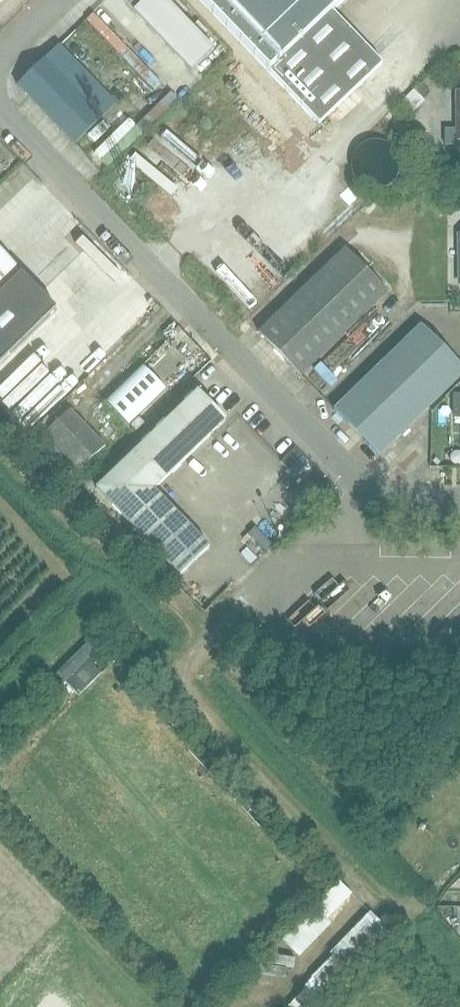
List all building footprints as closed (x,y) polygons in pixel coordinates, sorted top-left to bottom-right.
[(133,13),(147,0),(120,0),(133,13)] [(166,0),(147,0),(133,13),(152,33),(172,53),(181,62),(192,73),(202,62),(214,50),(195,30),(175,10),(166,0)] [(320,124),(321,124),(328,131),(341,119),(343,121),(365,100),(364,99),(372,91),(369,88),(360,96),(355,91),(383,64),(333,11),(345,0),(201,0),(320,124)] [(75,144),(117,104),(60,45),(18,86),(75,144)] [(458,129),(445,130),(445,145),(458,145),(458,141),(459,141),(459,91),(458,91),(458,129)] [(98,155),(135,123),(127,115),(113,128),(108,123),(86,142),(98,155)] [(301,376),(388,292),(347,248),(259,333),(301,376)] [(57,307),(22,272),(0,249),(0,363),(57,307)] [(459,378),(459,364),(423,325),(335,410),(380,456),(459,378)] [(143,366),(105,402),(127,425),(129,424),(137,416),(165,389),(143,366)] [(199,391),(148,440),(176,469),(212,435),(211,435),(226,421),(219,413),(199,391)] [(106,446),(71,409),(55,424),(44,435),(48,439),(42,446),(58,463),(65,457),(79,472),(106,446)] [(137,416),(129,424),(136,432),(144,424),(137,416)] [(48,417),(37,428),(44,435),(55,424),(48,417)] [(414,465),(404,465),(404,475),(426,475),(426,424),(414,424),(414,465)] [(97,488),(97,489),(152,547),(180,576),(210,548),(182,519),(154,490),(155,490),(176,469),(148,440),(97,488)] [(246,529),(232,549),(250,563),(265,543),(246,529)] [(410,605),(396,618),(401,624),(416,612),(410,605)] [(91,640),(56,675),(65,684),(67,682),(80,695),(102,673),(89,659),(99,649),(91,640)] [(49,680),(43,686),(58,701),(65,695),(66,694),(50,678),(49,680)] [(335,889),(318,906),(326,915),(344,898),(335,889)] [(450,893),(450,905),(459,905),(459,893),(450,893)] [(313,910),(282,940),(295,954),(327,924),(313,910)] [(389,930),(371,912),(330,953),(333,956),(312,978),(313,979),(305,987),(306,989),(289,1006),(290,1006),(306,1006),(345,967),(349,971),(389,930)]
